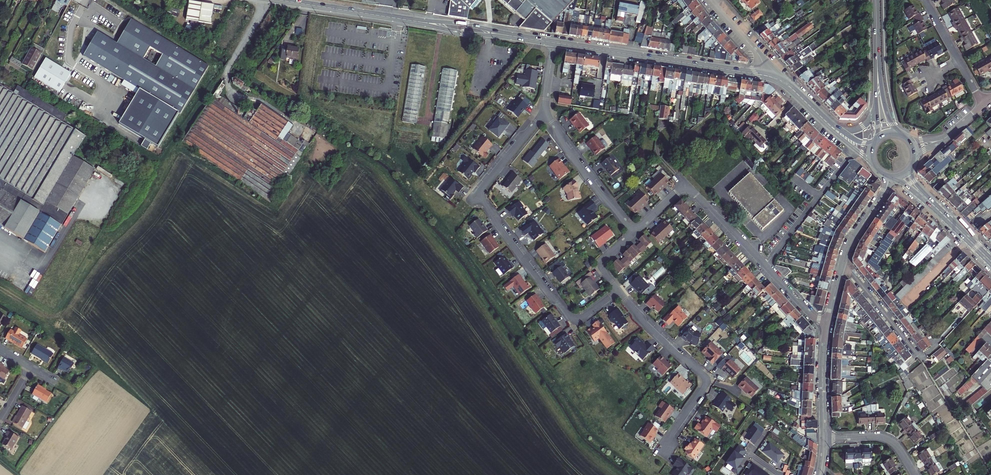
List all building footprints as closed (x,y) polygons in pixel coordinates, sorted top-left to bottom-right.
[(57,2),(56,4),(63,8),(64,7),(67,8),(72,0),(58,0),(57,2)] [(451,19),(471,22),(473,11),(480,2),(483,4),(487,0),(482,0),(480,2),(481,0),(449,0),(453,4),(451,19)] [(527,23),(538,11),(555,25),(565,15),(572,8),(573,7),(580,0),(501,0),(527,23)] [(696,0),(686,0),(679,5),(680,7),(681,6),(687,14),(699,4),(696,0)] [(741,0),(743,4),(745,3),(748,7),(749,6),(752,10),(761,4),(758,0),(741,0)] [(952,0),(938,0),(940,3),(941,2),(944,6),(941,8),(944,12),(955,6),(952,1),(952,0)] [(186,22),(198,24),(203,6),(189,3),(186,22)] [(699,4),(687,14),(675,25),(678,28),(683,22),(685,24),(702,9),(699,4)] [(109,5),(106,10),(119,18),(122,13),(109,5)] [(623,5),(619,23),(626,24),(627,16),(641,19),(639,25),(644,25),(648,11),(643,10),(643,9),(623,5)] [(214,8),(203,6),(198,24),(211,27),(214,11),(214,8)] [(573,7),(572,8),(565,15),(568,16),(575,18),(577,9),(573,7)] [(912,18),(914,22),(922,18),(919,14),(918,15),(913,7),(904,11),(909,20),(912,18)] [(575,18),(574,23),(572,38),(579,39),(582,19),(583,15),(584,10),(577,9),(575,18)] [(707,15),(702,9),(685,24),(688,28),(697,20),(699,22),(707,15)] [(954,28),(964,22),(957,10),(948,15),(953,23),(951,24),(954,28)] [(547,34),(555,25),(538,11),(527,23),(521,30),(547,34)] [(762,17),(759,12),(751,18),(754,22),(762,17)] [(692,33),(694,35),(710,20),(707,15),(699,22),(688,31),(687,37),(689,38),(690,34),(692,33)] [(572,38),(574,23),(575,18),(568,16),(567,21),(565,37),(572,38)] [(924,21),(922,18),(914,22),(916,25),(913,27),(918,35),(926,31),(922,22),(924,21)] [(587,20),(582,19),(579,39),(584,40),(587,20)] [(589,41),(593,21),(587,20),(584,40),(589,41)] [(694,35),(696,37),(698,35),(701,38),(715,25),(710,20),(694,35)] [(118,45),(98,33),(84,57),(125,82),(141,91),(138,95),(121,125),(156,146),(162,149),(210,67),(132,21),(118,45)] [(556,26),(554,35),(565,37),(567,21),(563,21),(562,27),(556,26)] [(966,21),(964,22),(954,28),(955,31),(957,30),(962,39),(971,34),(973,33),(966,21)] [(608,29),(607,33),(606,44),(611,44),(613,34),(614,30),(615,23),(611,22),(611,24),(609,23),(608,29)] [(813,28),(810,23),(795,34),(799,39),(813,28)] [(598,24),(597,27),(595,42),(601,43),(604,25),(598,24)] [(767,24),(755,33),(759,37),(771,29),(767,24)] [(719,30),(715,25),(701,38),(700,44),(705,45),(706,41),(719,30)] [(846,35),(854,29),(851,25),(843,31),(846,35)] [(759,37),(763,41),(775,32),(772,28),(771,29),(759,37)] [(651,29),(648,37),(654,40),(656,36),(657,31),(651,29)] [(723,33),(719,30),(706,41),(705,45),(706,45),(707,46),(723,33)] [(775,32),(763,41),(767,46),(779,37),(777,34),(780,32),(778,30),(775,32)] [(611,44),(629,47),(632,32),(626,31),(625,36),(613,34),(611,44)] [(723,33),(707,46),(706,47),(706,48),(706,51),(709,52),(709,50),(714,51),(714,47),(726,37),(723,33)] [(962,39),(960,40),(962,43),(964,42),(966,46),(964,48),(966,52),(977,46),(971,34),(962,39)] [(638,44),(645,46),(648,38),(641,35),(638,44)] [(656,36),(654,40),(650,51),(656,52),(658,39),(659,37),(656,36)] [(771,51),(786,40),(783,36),(781,38),(780,37),(779,37),(767,46),(771,51)] [(729,41),(726,37),(714,47),(714,51),(715,51),(716,49),(718,51),(729,41)] [(648,38),(645,46),(644,50),(650,51),(654,40),(648,38)] [(771,51),(775,55),(792,43),(789,38),(786,40),(771,51)] [(725,51),(733,44),(729,41),(718,51),(719,52),(720,51),(721,52),(724,49),(725,51)] [(926,51),(930,60),(934,58),(933,56),(937,54),(938,56),(943,53),(937,42),(925,49),(926,51)] [(779,59),(790,52),(796,48),(792,43),(775,55),(779,59)] [(723,62),(728,63),(729,55),(736,48),(733,44),(725,51),(723,53),(723,57),(723,62)] [(679,48),(672,47),(671,54),(678,55),(679,48)] [(788,70),(798,63),(800,61),(802,60),(803,60),(812,53),(807,47),(802,51),(784,64),(788,70)] [(729,55),(728,63),(735,64),(736,57),(741,53),(736,48),(729,55)] [(31,49),(22,66),(33,72),(42,55),(31,49)] [(784,64),(802,51),(801,49),(796,52),(795,50),(791,53),(790,52),(779,59),(784,64)] [(286,51),(282,50),(280,62),(284,63),(285,61),(296,62),(298,51),(286,50),(286,51)] [(921,51),(913,55),(917,64),(926,60),(927,61),(930,60),(926,51),(923,53),(921,51)] [(751,64),(741,53),(736,57),(735,64),(749,66),(751,64)] [(569,66),(577,67),(579,57),(566,55),(562,80),(567,81),(569,70),(569,69),(569,66)] [(909,69),(917,64),(913,55),(903,61),(905,64),(902,66),(906,73),(910,71),(909,69)] [(47,57),(36,77),(61,92),(72,73),(47,57)] [(577,68),(575,86),(579,87),(581,72),(587,73),(588,69),(600,71),(601,60),(579,57),(577,68)] [(614,62),(607,61),(605,76),(605,79),(608,80),(608,84),(610,84),(610,82),(613,66),(614,62)] [(799,65),(798,63),(788,70),(793,74),(803,67),(806,65),(804,61),(799,65)] [(986,62),(975,68),(979,77),(988,73),(989,74),(990,73),(990,71),(986,62)] [(613,66),(610,82),(622,84),(622,81),(624,68),(613,66)] [(636,66),(635,69),(633,83),(636,84),(635,89),(638,90),(639,85),(641,67),(636,66)] [(643,97),(648,68),(641,67),(639,85),(642,86),(640,96),(643,97)] [(803,67),(793,74),(805,87),(821,76),(823,74),(822,71),(814,77),(810,76),(803,67)] [(425,70),(411,68),(403,125),(417,128),(425,70)] [(635,69),(624,68),(622,81),(633,83),(635,69)] [(652,85),(655,69),(648,68),(643,97),(643,98),(646,99),(647,95),(648,95),(650,84),(652,85)] [(661,70),(655,69),(652,85),(651,92),(656,93),(657,84),(660,85),(661,70)] [(676,73),(667,71),(666,82),(671,83),(670,89),(669,97),(672,97),(672,94),(676,73)] [(448,142),(450,127),(457,74),(443,72),(433,140),(448,142)] [(518,77),(517,86),(524,87),(524,89),(535,91),(538,73),(527,72),(526,78),(518,77)] [(677,89),(679,89),(681,73),(676,73),(672,94),(676,94),(677,89)] [(688,89),(691,90),(693,75),(687,74),(684,94),(683,98),(687,99),(688,89)] [(695,86),(697,86),(699,76),(693,75),(691,90),(690,93),(693,94),(695,86)] [(703,94),(705,77),(699,76),(697,86),(696,95),(700,95),(700,93),(703,94)] [(810,91),(827,79),(826,77),(823,79),(821,76),(805,87),(810,91)] [(711,78),(705,77),(703,94),(702,95),(705,96),(706,93),(708,93),(711,78)] [(717,79),(711,78),(708,93),(708,98),(710,98),(711,97),(714,97),(717,79)] [(717,79),(714,97),(716,98),(716,101),(721,102),(722,99),(720,98),(723,80),(717,79)] [(828,80),(827,79),(810,91),(814,96),(828,86),(825,82),(828,80)] [(727,92),(727,93),(732,94),(734,82),(723,80),(720,98),(722,99),(721,102),(726,102),(726,99),(724,99),(725,91),(727,92)] [(962,92),(963,91),(957,80),(953,82),(954,84),(950,86),(949,85),(945,87),(951,98),(955,96),(956,98),(964,94),(962,92)] [(236,81),(233,81),(234,87),(250,97),(253,92),(236,81)] [(908,97),(916,92),(910,81),(903,85),(905,88),(903,89),(908,97)] [(141,91),(125,82),(123,86),(138,95),(141,91)] [(745,102),(748,84),(742,83),(740,95),(740,99),(740,101),(738,103),(742,105),(745,102)] [(748,84),(745,102),(742,105),(747,106),(751,103),(753,85),(748,84)] [(831,89),(833,88),(831,84),(828,86),(814,96),(819,101),(831,89)] [(753,107),(756,104),(759,86),(753,85),(751,103),(747,106),(753,107)] [(0,86),(0,227),(44,252),(69,212),(94,171),(73,158),(85,137),(63,124),(67,117),(23,90),(19,97),(14,94),(0,86)] [(222,86),(182,145),(193,152),(192,154),(194,155),(195,153),(270,205),(301,160),(295,156),(297,153),(286,145),(287,144),(284,142),(288,136),(287,136),(291,130),(260,109),(257,113),(251,109),(248,113),(239,107),(237,110),(234,115),(219,104),(222,100),(219,98),(222,93),(225,88),(222,86)] [(582,86),(580,97),(594,99),(596,88),(582,86)] [(759,86),(756,104),(762,105),(763,95),(765,87),(759,86)] [(836,86),(833,88),(831,89),(819,101),(824,105),(839,91),(837,89),(838,88),(836,86)] [(19,97),(23,90),(18,87),(14,94),(19,97)] [(766,96),(769,87),(765,87),(763,95),(762,105),(764,106),(771,99),(768,97),(766,96)] [(774,90),(769,87),(766,96),(768,97),(774,90)] [(934,95),(939,104),(951,98),(945,87),(942,89),(942,90),(934,95)] [(777,93),(774,90),(768,97),(771,99),(772,98),(777,93)] [(839,91),(824,105),(828,110),(841,97),(840,96),(843,94),(839,91)] [(80,107),(83,101),(67,92),(64,98),(80,107)] [(939,104),(934,95),(926,100),(925,98),(921,100),(925,108),(923,109),(926,115),(932,112),(930,109),(939,104)] [(573,99),(560,97),(559,105),(571,107),(573,100),(573,99)] [(845,101),(841,97),(828,110),(832,114),(841,105),(845,101)] [(770,112),(781,102),(779,99),(776,102),(772,98),(771,99),(764,106),(761,109),(767,115),(770,112)] [(524,102),(523,103),(528,108),(532,104),(526,99),(524,102)] [(860,99),(848,111),(839,120),(853,122),(857,120),(866,107),(866,104),(860,99)] [(234,115),(237,110),(222,100),(219,104),(234,115)] [(512,107),(509,112),(518,120),(528,108),(523,103),(519,100),(513,108),(512,107)] [(784,105),(781,102),(770,112),(777,119),(785,111),(781,107),(784,105)] [(841,105),(832,114),(839,120),(848,111),(841,105)] [(669,116),(670,109),(662,108),(659,122),(668,123),(669,116)] [(787,126),(798,115),(793,110),(782,120),(787,126)] [(580,115),(570,123),(575,129),(577,128),(578,130),(578,131),(581,135),(590,128),(580,115)] [(752,124),(757,119),(753,115),(748,120),(752,124)] [(790,132),(792,130),(802,120),(798,115),(787,126),(785,128),(790,132)] [(490,132),(500,140),(504,135),(503,135),(508,128),(502,123),(497,119),(494,122),(494,127),(490,132)] [(502,123),(508,128),(511,125),(504,120),(502,123)] [(802,120),(792,130),(798,135),(807,126),(802,120)] [(798,142),(811,130),(807,126),(798,135),(794,138),(798,142)] [(749,128),(742,135),(748,141),(750,139),(756,145),(760,149),(758,152),(761,155),(762,155),(767,150),(767,149),(764,146),(766,144),(753,130),(752,131),(749,128)] [(815,134),(811,130),(798,142),(802,147),(815,134)] [(955,148),(957,150),(970,138),(964,132),(951,143),(955,148)] [(807,152),(819,138),(815,134),(802,147),(807,152)] [(298,143),(291,138),(287,144),(286,145),(297,153),(295,156),(301,160),(312,143),(302,136),(298,143)] [(587,146),(591,150),(591,151),(592,151),(592,150),(594,152),(594,153),(597,157),(606,150),(608,148),(608,147),(605,142),(604,142),(601,144),(597,138),(587,146)] [(807,152),(813,156),(824,142),(819,138),(807,152)] [(474,151),(482,158),(483,157),(486,160),(489,156),(486,154),(489,150),(490,151),(493,147),(484,139),(483,141),(482,140),(479,144),(480,145),(474,151)] [(550,146),(543,141),(533,154),(532,155),(530,154),(524,162),(533,170),(538,163),(537,162),(542,156),(539,154),(543,150),(546,152),(550,146)] [(824,142),(813,156),(817,160),(829,146),(824,142)] [(158,157),(162,149),(156,146),(152,153),(158,157)] [(833,149),(829,146),(817,160),(822,163),(833,149)] [(949,153),(945,148),(938,154),(944,161),(957,150),(955,148),(949,153)] [(674,149),(669,154),(672,158),(677,153),(674,149)] [(833,149),(822,163),(827,167),(838,153),(833,149)] [(927,187),(952,165),(949,162),(959,152),(957,150),(944,161),(933,171),(922,181),(927,187)] [(738,152),(735,154),(742,162),(745,159),(738,152)] [(827,167),(831,170),(842,156),(838,153),(827,167)] [(930,168),(933,171),(944,161),(938,154),(932,159),(936,163),(933,166),(934,167),(933,168),(928,163),(916,174),(916,176),(918,178),(930,168)] [(459,173),(469,182),(473,177),(472,176),(474,174),(476,175),(481,169),(475,164),(474,165),(470,161),(470,162),(466,159),(463,162),(467,165),(463,169),(459,173)] [(611,159),(602,166),(606,171),(607,171),(612,178),(620,171),(611,159)] [(744,162),(751,170),(754,167),(747,159),(744,162)] [(560,182),(571,174),(566,168),(566,169),(560,161),(550,168),(560,182)] [(838,181),(849,189),(853,183),(854,182),(856,184),(857,183),(860,185),(858,187),(860,188),(863,190),(871,179),(852,164),(838,181)] [(918,178),(922,181),(933,171),(930,168),(918,178)] [(801,171),(796,177),(801,180),(806,174),(801,171)] [(509,182),(504,188),(512,195),(523,183),(513,175),(508,181),(509,182)] [(649,188),(657,196),(661,193),(661,194),(669,187),(668,186),(671,183),(663,175),(649,188)] [(750,176),(729,195),(763,233),(784,214),(750,176)] [(805,184),(810,187),(814,182),(809,179),(805,184)] [(866,192),(866,193),(869,189),(873,192),(871,196),(874,198),(880,190),(880,185),(871,179),(863,190),(866,192)] [(941,199),(959,184),(954,179),(942,190),(936,195),(941,199)] [(445,187),(441,192),(445,196),(446,195),(447,196),(447,197),(452,201),(455,197),(453,195),(456,192),(460,195),(464,189),(458,185),(451,180),(448,184),(449,184),(446,188),(445,187)] [(564,191),(568,196),(569,203),(582,200),(580,194),(579,194),(579,191),(577,190),(579,188),(575,182),(564,191)] [(960,186),(959,184),(941,199),(946,204),(958,193),(956,191),(958,190),(957,189),(960,186)] [(932,191),(936,195),(942,190),(938,185),(932,191)] [(866,193),(866,192),(863,190),(860,188),(856,193),(859,195),(863,197),(871,203),(874,198),(871,196),(866,193)] [(950,208),(962,197),(966,194),(963,190),(963,189),(958,193),(946,204),(950,208)] [(629,206),(637,215),(641,211),(642,212),(649,206),(648,205),(651,201),(644,193),(629,206)] [(859,195),(856,193),(850,202),(865,212),(871,203),(863,197),(859,195)] [(828,194),(825,198),(832,203),(836,199),(828,194)] [(968,221),(972,218),(973,219),(979,213),(981,216),(985,213),(986,213),(987,213),(988,212),(990,210),(990,196),(975,210),(965,219),(968,221)] [(895,210),(896,212),(897,212),(899,209),(905,214),(909,209),(895,197),(892,197),(887,205),(895,210)] [(955,212),(958,209),(963,205),(966,202),(962,197),(950,208),(955,212)] [(847,207),(861,217),(865,212),(850,202),(845,198),(841,203),(847,207)] [(683,202),(675,208),(680,214),(685,219),(690,225),(690,224),(698,217),(697,216),(696,217),(692,212),(689,208),(690,208),(689,206),(688,207),(683,202)] [(584,211),(579,215),(589,227),(598,220),(595,216),(594,216),(592,213),(597,209),(593,203),(583,210),(584,211)] [(515,217),(520,223),(528,216),(523,210),(524,209),(520,204),(514,208),(513,207),(507,212),(512,219),(515,217)] [(887,205),(884,209),(894,216),(895,215),(897,212),(896,212),(895,210),(887,205)] [(970,205),(966,209),(963,212),(959,216),(963,221),(965,219),(975,210),(970,205)] [(861,217),(847,207),(843,211),(858,222),(861,217)] [(675,208),(673,211),(678,216),(688,227),(690,225),(685,219),(680,214),(675,208)] [(690,208),(689,208),(692,212),(696,217),(697,216),(690,208)] [(884,209),(881,213),(889,219),(891,220),(893,218),(894,216),(884,209)] [(905,214),(901,220),(898,223),(902,226),(907,219),(909,221),(909,220),(914,212),(909,209),(905,214)] [(846,220),(855,227),(858,222),(843,211),(840,216),(846,220)] [(910,231),(920,217),(914,212),(909,220),(909,221),(912,223),(907,230),(909,231),(910,231)] [(855,227),(846,220),(840,216),(836,213),(833,218),(837,221),(840,223),(852,231),(855,227)] [(881,213),(879,217),(888,225),(890,223),(891,220),(889,219),(881,213)] [(695,230),(703,222),(698,217),(690,224),(695,230)] [(840,223),(837,221),(833,218),(832,217),(829,222),(834,225),(837,228),(840,230),(849,236),(852,231),(840,223)] [(888,225),(879,217),(876,222),(883,227),(885,229),(887,226),(888,225)] [(916,232),(921,235),(929,224),(921,217),(920,217),(910,231),(913,233),(915,229),(917,230),(916,232)] [(889,232),(891,233),(898,223),(901,220),(899,218),(896,223),(891,220),(890,223),(888,225),(887,226),(885,229),(888,231),(889,232)] [(907,219),(902,226),(904,227),(905,228),(907,230),(912,223),(909,221),(909,220),(909,221),(907,219)] [(475,237),(478,240),(488,232),(485,228),(484,229),(483,227),(483,226),(479,221),(471,228),(476,235),(475,237)] [(981,239),(990,230),(990,221),(981,230),(977,234),(981,239)] [(708,228),(703,222),(695,230),(692,232),(697,238),(700,235),(708,228)] [(885,229),(883,227),(876,222),(872,227),(880,232),(882,230),(887,233),(888,231),(885,229)] [(530,235),(535,242),(544,236),(538,228),(539,227),(536,223),(530,228),(529,227),(521,233),(525,238),(530,235)] [(655,233),(651,236),(658,244),(672,230),(666,223),(662,227),(661,226),(654,232),(655,233)] [(877,268),(905,228),(904,227),(902,226),(898,223),(891,233),(888,237),(888,238),(886,240),(885,242),(882,246),(878,251),(875,256),(872,260),(871,262),(870,263),(868,265),(876,274),(878,276),(881,271),(877,268)] [(925,246),(926,247),(927,247),(938,233),(936,231),(929,224),(921,235),(914,244),(918,247),(922,242),(925,245),(925,246)] [(837,228),(834,225),(829,232),(836,236),(845,241),(849,236),(840,230),(837,228)] [(869,231),(877,236),(880,232),(872,227),(869,231)] [(607,228),(592,240),(599,250),(603,247),(602,246),(607,243),(614,237),(607,228)] [(700,235),(705,241),(713,233),(708,228),(700,235)] [(845,241),(836,236),(829,232),(826,230),(823,237),(825,238),(826,239),(830,241),(834,242),(843,246),(845,241)] [(981,239),(986,243),(990,238),(990,230),(981,239)] [(874,241),(877,236),(869,231),(866,236),(874,241)] [(710,246),(718,239),(713,233),(705,241),(702,243),(707,248),(710,246)] [(932,253),(945,240),(938,233),(927,247),(932,253)] [(874,241),(866,236),(863,241),(871,246),(874,241)] [(495,242),(495,241),(491,237),(482,244),(491,256),(500,249),(497,245),(496,245),(494,243),(495,242)] [(830,241),(826,239),(825,238),(823,237),(821,237),(818,242),(822,243),(824,244),(828,246),(832,247),(841,251),(843,246),(834,242),(830,241)] [(618,262),(613,267),(620,275),(625,270),(626,271),(632,266),(631,265),(641,255),(642,256),(645,254),(648,251),(647,250),(652,245),(645,238),(639,243),(641,245),(636,250),(634,247),(623,257),(625,260),(620,265),(618,262)] [(710,246),(715,252),(723,245),(718,239),(710,246)] [(945,240),(932,253),(926,259),(929,261),(936,253),(938,255),(950,244),(945,240)] [(867,251),(871,246),(863,241),(860,246),(867,251)] [(822,251),(839,256),(841,251),(832,247),(828,246),(824,244),(822,243),(820,250),(822,251)] [(900,303),(954,249),(950,244),(938,255),(908,285),(895,298),(898,300),(899,301),(900,303)] [(911,257),(918,247),(914,244),(907,254),(911,257)] [(720,258),(728,251),(723,245),(715,252),(720,258)] [(542,259),(547,265),(556,259),(546,246),(537,253),(541,259),(542,259)] [(867,251),(860,246),(858,249),(857,252),(866,257),(869,258),(872,254),(867,251)] [(924,252),(910,266),(914,270),(932,253),(927,247),(924,252)] [(818,256),(838,262),(839,256),(822,251),(820,250),(819,250),(818,256)] [(720,258),(726,264),(733,257),(728,251),(720,258)] [(924,252),(923,251),(909,265),(910,266),(924,252)] [(720,258),(715,252),(712,254),(717,260),(720,258)] [(855,256),(864,260),(866,257),(857,252),(855,256)] [(816,262),(836,267),(838,262),(818,256),(816,262)] [(855,256),(852,263),(854,267),(859,273),(864,269),(867,267),(868,265),(870,263),(868,263),(864,260),(855,256)] [(966,260),(962,256),(948,270),(950,272),(945,277),(945,278),(946,279),(955,271),(966,260)] [(510,265),(503,257),(500,260),(501,261),(496,265),(499,269),(499,270),(505,277),(516,269),(512,264),(510,265)] [(730,269),(738,262),(733,257),(726,264),(730,269)] [(951,279),(953,282),(970,264),(966,260),(955,271),(957,273),(951,279)] [(819,268),(835,272),(836,267),(816,262),(813,261),(812,264),(820,266),(819,268)] [(743,267),(738,262),(730,269),(726,272),(731,278),(743,267)] [(556,278),(561,285),(570,279),(563,270),(566,268),(563,264),(561,265),(560,264),(551,270),(554,274),(553,275),(556,279),(556,278)] [(968,275),(974,268),(970,264),(953,282),(957,286),(968,275)] [(743,267),(731,278),(737,283),(740,280),(748,273),(743,267)] [(835,272),(819,268),(814,267),(813,273),(833,278),(835,272)] [(985,278),(974,268),(968,275),(974,281),(967,288),(971,292),(985,278)] [(786,281),(791,276),(788,272),(776,269),(786,281)] [(864,269),(859,273),(865,281),(870,277),(864,269)] [(18,273),(11,284),(24,292),(31,281),(18,273)] [(740,280),(745,286),(753,279),(748,273),(740,280)] [(814,279),(831,283),(833,278),(813,273),(812,273),(811,278),(814,279)] [(584,289),(581,286),(590,280),(593,284),(594,283),(596,282),(591,274),(577,285),(581,291),(584,289)] [(870,277),(865,281),(871,288),(876,284),(877,283),(878,283),(880,281),(874,274),(870,277)] [(504,289),(508,293),(514,288),(521,297),(531,289),(527,285),(526,286),(522,281),(523,281),(520,276),(510,283),(511,284),(504,289)] [(639,292),(643,296),(650,288),(640,278),(631,286),(636,290),(636,291),(637,290),(639,292)] [(990,291),(990,284),(985,278),(971,292),(971,293),(976,298),(976,297),(981,302),(982,301),(990,291)] [(751,291),(758,285),(753,279),(745,286),(751,291)] [(820,286),(830,289),(831,283),(814,279),(813,284),(820,286)] [(593,284),(590,280),(581,286),(584,289),(590,298),(592,298),(600,291),(597,286),(595,287),(594,285),(593,284)] [(850,295),(853,298),(858,294),(850,283),(847,283),(844,295),(848,299),(850,297),(849,296),(850,295)] [(876,284),(871,288),(877,296),(882,292),(881,291),(885,288),(883,286),(882,287),(878,283),(877,283),(876,284)] [(763,290),(758,285),(751,291),(755,297),(762,291),(763,290)] [(769,298),(776,292),(769,285),(763,290),(762,291),(769,298)] [(816,291),(816,293),(828,296),(830,289),(820,286),(818,292),(816,291)] [(712,288),(704,294),(709,299),(716,292),(712,288)] [(986,304),(990,299),(990,291),(982,301),(986,304)] [(769,298),(774,304),(781,297),(776,292),(769,298)] [(812,300),(825,304),(828,296),(816,293),(814,292),(812,300)] [(882,292),(877,296),(882,303),(887,299),(882,292)] [(855,303),(861,297),(858,294),(853,298),(852,299),(850,301),(850,307),(855,303)] [(844,295),(841,307),(850,309),(850,307),(850,301),(848,299),(844,295)] [(887,299),(882,303),(888,310),(893,306),(897,303),(899,301),(898,300),(895,298),(895,297),(893,298),(891,295),(887,299)] [(536,296),(532,299),(542,312),(545,309),(542,305),(539,302),(540,301),(536,296)] [(656,297),(647,306),(652,311),(654,309),(660,315),(667,307),(656,297)] [(781,297),(774,304),(779,309),(786,303),(781,297)] [(855,303),(858,307),(865,301),(861,297),(855,303)] [(976,297),(976,298),(971,302),(966,297),(959,305),(970,315),(981,302),(976,297)] [(532,299),(527,303),(530,307),(530,308),(531,311),(533,311),(536,316),(542,312),(532,299)] [(822,316),(825,304),(812,300),(810,306),(818,315),(822,316)] [(861,311),(868,305),(865,301),(858,307),(852,312),(855,315),(861,311)] [(793,310),(786,303),(779,309),(786,317),(793,310)] [(861,311),(864,314),(871,309),(868,305),(861,311)] [(899,314),(893,306),(888,310),(894,318),(899,314)] [(850,309),(841,307),(839,312),(848,314),(852,315),(856,316),(855,315),(852,312),(850,309)] [(673,313),(664,323),(670,328),(674,323),(676,325),(676,326),(680,329),(688,320),(681,314),(683,312),(679,309),(674,314),(673,313)] [(867,318),(874,313),(871,309),(864,314),(867,318)] [(792,325),(794,324),(800,318),(793,310),(786,317),(785,317),(792,325)] [(615,325),(620,332),(623,330),(624,331),(625,331),(627,329),(628,328),(627,327),(629,325),(625,321),(622,318),(623,317),(619,311),(610,318),(612,320),(610,321),(613,325),(615,325)] [(867,318),(870,322),(877,317),(874,313),(867,318)] [(899,314),(894,318),(900,325),(905,321),(899,314)] [(552,316),(548,319),(558,331),(560,329),(555,321),(556,321),(552,316)] [(838,317),(837,322),(846,324),(853,326),(854,321),(847,319),(838,317)] [(873,326),(880,321),(877,317),(870,322),(873,326)] [(804,335),(811,329),(800,318),(794,324),(804,335)] [(548,319),(542,323),(552,335),(558,331),(548,319)] [(876,330),(883,324),(880,321),(873,326),(876,330)] [(905,321),(900,325),(906,332),(910,328),(905,321)] [(836,327),(845,329),(850,331),(852,331),(853,326),(846,324),(837,322),(836,327)] [(592,330),(587,333),(595,344),(600,340),(608,351),(615,345),(599,323),(593,327),(595,330),(593,331),(592,330)] [(880,334),(886,328),(883,324),(876,330),(880,334)] [(850,331),(845,329),(836,327),(835,332),(844,334),(850,336),(851,333),(852,331),(850,331)] [(910,328),(906,332),(912,340),(916,336),(922,331),(924,329),(922,327),(914,333),(910,328)] [(890,332),(886,328),(880,334),(883,338),(890,332)] [(805,339),(805,343),(816,344),(816,338),(814,333),(811,329),(804,335),(803,336),(805,339)] [(22,351),(27,343),(19,338),(22,333),(17,330),(14,335),(11,333),(6,341),(22,351)] [(691,330),(682,340),(687,345),(688,343),(690,345),(693,346),(692,347),(697,349),(699,347),(702,337),(696,335),(691,330)] [(835,332),(833,338),(843,340),(842,343),(845,344),(846,344),(847,339),(850,339),(850,338),(850,336),(844,334),(835,332)] [(886,342),(893,336),(890,332),(883,338),(877,342),(880,346),(882,344),(886,342)] [(980,342),(987,334),(984,332),(977,339),(980,342)] [(567,336),(564,338),(574,350),(576,349),(572,343),(571,344),(569,342),(570,341),(571,341),(567,336)] [(886,342),(889,346),(896,340),(893,336),(886,342)] [(922,343),(916,336),(912,340),(918,347),(922,343)] [(571,353),(574,350),(564,338),(554,345),(557,349),(559,350),(560,348),(566,355),(570,352),(571,353)] [(644,345),(638,339),(632,346),(633,348),(631,350),(636,354),(640,357),(640,359),(643,363),(649,357),(650,357),(655,351),(650,346),(647,349),(644,346),(644,345)] [(896,340),(889,346),(884,350),(885,352),(887,354),(892,349),(899,344),(896,340)] [(923,354),(931,348),(925,341),(922,343),(918,347),(923,354)] [(895,353),(902,348),(899,344),(892,349),(895,353)] [(712,345),(703,355),(708,360),(708,359),(710,361),(708,363),(713,368),(724,356),(712,345)] [(985,347),(973,360),(976,364),(982,358),(989,351),(985,347)] [(49,367),(54,357),(38,348),(32,357),(49,367)] [(794,355),(804,356),(815,357),(816,350),(799,348),(794,348),(793,355),(794,355)] [(895,353),(898,357),(905,352),(902,348),(895,353)] [(934,357),(938,363),(947,356),(942,350),(934,357)] [(982,358),(983,359),(981,361),(983,363),(979,367),(981,368),(986,362),(990,357),(990,352),(989,351),(982,358)] [(905,352),(898,357),(899,358),(894,363),(896,366),(908,356),(905,352)] [(791,361),(798,362),(815,363),(815,357),(804,356),(794,355),(793,358),(791,358),(791,361)] [(896,366),(899,369),(905,365),(908,369),(915,364),(908,356),(896,366)] [(669,363),(668,365),(666,363),(666,362),(662,358),(654,367),(659,372),(658,373),(664,378),(674,368),(669,363)] [(69,376),(75,367),(65,361),(59,372),(63,374),(63,373),(69,376)] [(803,370),(804,370),(814,370),(815,363),(798,362),(791,361),(790,369),(799,370),(800,366),(803,366),(803,370)] [(961,398),(966,392),(967,393),(975,384),(982,390),(966,404),(966,405),(969,409),(970,409),(990,392),(990,367),(986,362),(981,368),(958,393),(961,398)] [(731,363),(724,371),(727,373),(730,376),(735,381),(742,373),(738,370),(739,369),(734,365),(734,366),(731,363)] [(0,364),(0,383),(1,383),(4,384),(5,381),(4,380),(9,372),(2,368),(3,366),(0,364)] [(901,371),(903,374),(905,372),(908,369),(905,365),(899,369),(901,371)] [(803,378),(813,379),(814,370),(804,370),(803,378)] [(679,376),(675,381),(687,394),(693,388),(688,383),(687,385),(684,382),(685,381),(679,376)] [(903,385),(909,383),(904,376),(899,379),(903,385)] [(813,388),(813,379),(803,378),(803,387),(813,388)] [(747,380),(739,389),(746,395),(747,394),(753,400),(757,396),(756,396),(760,392),(747,380)] [(675,381),(671,385),(675,388),(675,389),(678,392),(679,392),(684,397),(687,394),(675,381)] [(909,383),(903,385),(904,387),(903,388),(907,393),(912,390),(909,383)] [(841,400),(842,385),(832,385),(831,401),(841,400)] [(42,389),(37,386),(31,396),(45,404),(50,396),(41,390),(42,389)] [(803,387),(802,396),(812,396),(813,388),(803,387)] [(716,404),(713,408),(723,415),(727,410),(733,414),(737,409),(730,404),(732,402),(723,396),(719,402),(720,402),(718,405),(716,404)] [(812,396),(802,396),(802,405),(812,405),(812,396)] [(831,401),(831,406),(841,406),(841,403),(846,403),(845,396),(842,399),(841,400),(831,401)] [(812,405),(802,405),(794,402),(791,408),(798,411),(799,412),(801,412),(811,412),(812,405)] [(662,411),(656,419),(665,425),(675,412),(663,404),(659,409),(662,411)] [(871,407),(863,410),(863,414),(858,414),(859,427),(867,426),(867,425),(872,425),(871,407)] [(875,426),(885,425),(884,416),(880,416),(880,413),(876,413),(876,407),(872,407),(871,407),(872,425),(875,425),(875,426)] [(30,413),(21,408),(12,424),(24,431),(28,424),(25,422),(30,413)] [(803,424),(810,424),(811,412),(801,412),(801,423),(802,424),(803,424)] [(699,426),(695,431),(698,433),(698,434),(707,440),(710,436),(711,436),(714,432),(717,435),(722,429),(713,423),(712,423),(707,419),(702,426),(703,426),(702,428),(699,426)] [(797,432),(802,424),(801,423),(798,421),(793,429),(797,432)] [(904,434),(905,433),(907,435),(916,428),(914,426),(912,428),(906,421),(898,427),(904,434)] [(810,424),(803,424),(802,431),(817,432),(817,424),(810,424)] [(650,426),(646,431),(655,441),(655,440),(654,439),(656,437),(659,433),(650,426)] [(919,432),(916,428),(907,435),(910,439),(908,440),(914,447),(922,441),(916,434),(919,432)] [(759,442),(762,437),(752,430),(744,441),(754,448),(757,443),(758,441),(759,442)] [(645,434),(642,439),(651,446),(655,441),(646,431),(645,432),(645,434)] [(17,439),(7,432),(5,436),(6,437),(1,445),(10,451),(17,439)] [(929,439),(931,442),(941,437),(938,433),(929,439)] [(807,435),(807,440),(817,445),(817,435),(807,435)] [(800,442),(816,455),(817,450),(817,445),(807,440),(800,436),(798,438),(801,441),(800,442)] [(809,455),(816,460),(816,455),(800,442),(795,438),(792,442),(809,455)] [(687,453),(686,455),(694,461),(697,456),(698,457),(705,448),(696,441),(692,447),(690,450),(689,449),(688,448),(685,452),(687,453)] [(769,446),(762,455),(777,466),(784,458),(769,446)] [(726,466),(734,471),(733,473),(735,474),(739,474),(741,471),(738,469),(743,462),(741,460),(746,454),(739,449),(726,466)] [(861,452),(858,452),(858,464),(862,464),(861,462),(871,462),(870,449),(861,450),(861,452)] [(854,464),(858,464),(858,452),(854,452),(853,450),(844,451),(845,461),(854,460),(854,464)] [(923,464),(925,468),(935,462),(932,458),(932,457),(929,451),(925,453),(925,452),(917,457),(921,465),(923,464)] [(799,455),(797,458),(804,464),(804,470),(814,472),(816,460),(809,455),(808,460),(804,459),(799,455)] [(885,474),(890,474),(896,471),(894,468),(895,467),(890,459),(882,464),(887,473),(884,474),(885,474)] [(674,468),(678,471),(676,474),(676,473),(674,474),(688,474),(689,474),(692,474),(694,471),(691,469),(691,470),(686,466),(679,461),(674,468)] [(937,465),(935,462),(925,468),(927,471),(925,472),(928,474),(938,474),(939,474),(934,467),(937,465)] [(948,471),(950,474),(961,467),(959,464),(948,471)] [(746,470),(749,472),(747,474),(765,474),(753,467),(752,468),(749,466),(746,470)]
